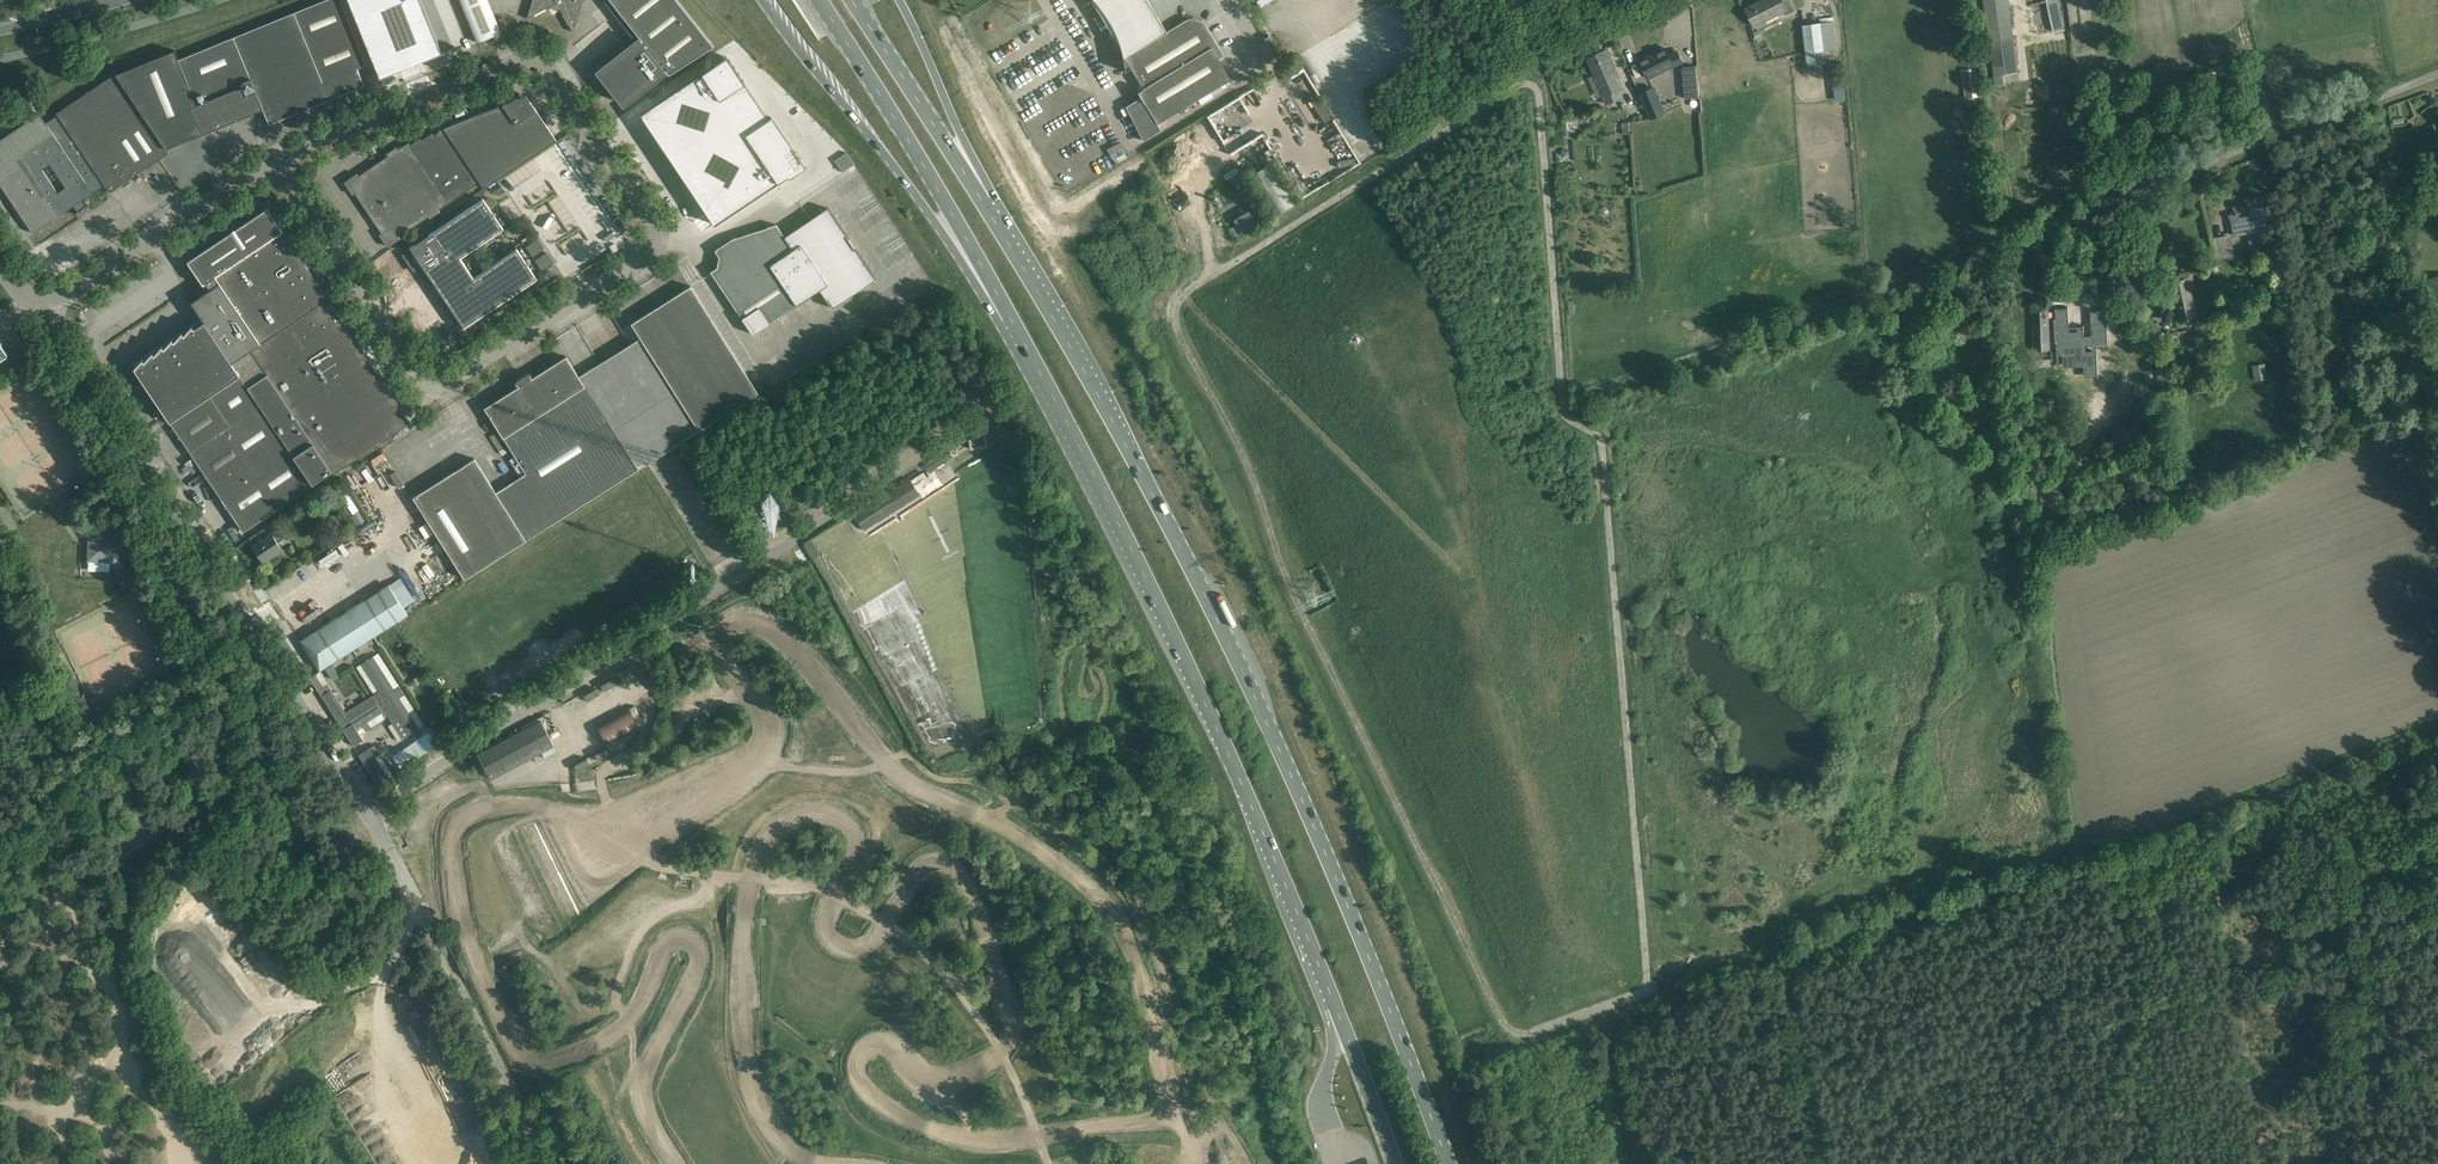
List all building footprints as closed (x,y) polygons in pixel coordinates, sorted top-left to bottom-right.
[(116,74),(166,149),(201,134),(263,109),(269,125),(300,112),(301,113),(304,111),(304,110),(330,100),(338,96),(364,86),(360,75),(357,68),(367,64),(346,13),(343,6),(341,0),(325,0),(293,13),(264,25),(178,60),(174,50),(116,74)] [(442,53),(424,9),(420,0),(348,0),(380,78),(442,53)] [(477,42),(501,32),(488,0),(460,0),(477,42)] [(527,19),(551,6),(553,9),(557,10),(560,9),(573,32),(582,0),(533,0),(527,19)] [(641,39),(599,72),(624,103),(666,70),(669,74),(713,46),(677,0),(610,0),(641,39)] [(1100,13),(1123,51),(1129,76),(1133,73),(1143,89),(1138,91),(1137,92),(1141,97),(1135,101),(1126,106),(1143,140),(1151,136),(1160,130),(1157,124),(1221,85),(1231,79),(1218,59),(1223,55),(1203,21),(1189,18),(1166,32),(1155,13),(1147,0),(1092,0),(1100,13)] [(1746,9),(1754,26),(1784,11),(1786,15),(1795,10),(1789,0),(1763,0),(1746,9)] [(1995,86),(2004,85),(2002,73),(2018,71),(2009,0),(1983,0),(1995,86)] [(2047,2),(2053,33),(2065,30),(2058,0),(2054,0),(2047,2)] [(1837,48),(1834,21),(1802,25),(1807,65),(1826,63),(1824,49),(1837,48)] [(1670,56),(1666,48),(1640,61),(1648,78),(1683,61),(1678,52),(1670,56)] [(1588,57),(1605,95),(1603,96),(1606,104),(1623,97),(1620,90),(1620,89),(1621,89),(1605,50),(1588,57)] [(714,65),(640,114),(706,213),(713,224),(714,225),(792,173),(793,174),(804,166),(771,117),(768,119),(744,83),(745,82),(730,60),(729,61),(726,57),(723,59),(722,58),(713,64),(714,65)] [(1843,79),(1842,62),(1833,63),(1835,80),(1843,79)] [(1697,66),(1682,67),(1685,99),(1700,97),(1697,66)] [(1982,95),(1978,67),(1961,69),(1965,98),(1982,95)] [(57,115),(52,119),(46,123),(39,114),(0,140),(0,184),(33,233),(74,206),(78,212),(75,214),(76,214),(89,205),(88,204),(86,206),(82,200),(93,193),(105,185),(110,193),(169,153),(166,149),(116,74),(116,73),(56,113),(57,115)] [(1640,94),(1651,120),(1664,114),(1654,89),(1640,94)] [(1202,104),(1215,96),(1212,91),(1200,99),(1202,104)] [(516,99),(444,128),(460,153),(478,180),(483,188),(556,140),(534,106),(526,95),(516,99)] [(420,138),(410,145),(429,173),(447,201),(468,187),(471,185),(478,180),(460,153),(444,128),(434,135),(432,133),(421,140),(420,138)] [(357,174),(344,182),(352,195),(355,193),(368,213),(381,233),(379,235),(388,247),(397,241),(400,239),(398,235),(413,225),(424,218),(433,232),(438,229),(430,217),(439,211),(437,208),(447,201),(429,173),(410,145),(408,142),(398,149),(396,147),(386,154),(388,156),(374,165),(368,169),(358,176),(357,174)] [(1122,142),(1110,147),(1117,162),(1128,157),(1122,142)] [(410,254),(410,265),(417,275),(425,270),(464,328),(537,279),(530,269),(516,248),(475,276),(462,255),(504,227),(484,198),(482,200),(471,185),(468,187),(478,202),(438,229),(433,232),(423,239),(411,247),(410,254)] [(2264,207),(2262,198),(2249,200),(2250,205),(2237,207),(2235,209),(2236,214),(2230,215),(2233,234),(2236,236),(2249,234),(2250,231),(2258,230),(2259,231),(2261,233),(2271,231),(2270,226),(2271,226),(2270,223),(2268,215),(2270,212),(2269,208),(2267,206),(2264,207)] [(142,360),(134,369),(170,422),(243,532),(253,525),(313,485),(312,484),(331,471),(333,474),(401,429),(411,423),(267,208),(248,222),(190,260),(213,294),(200,302),(194,307),(204,322),(194,329),(192,327),(184,335),(182,333),(174,342),(172,340),(164,349),(162,347),(154,355),(152,353),(144,362),(142,360)] [(784,237),(776,225),(732,239),(715,250),(719,257),(717,268),(711,272),(722,288),(753,334),(820,290),(832,308),(875,279),(827,208),(784,237)] [(1243,236),(1236,225),(1230,228),(1237,240),(1243,236)] [(615,236),(612,232),(604,238),(607,242),(615,236)] [(2226,248),(2224,236),(2213,237),(2217,259),(2235,256),(2233,247),(2226,248)] [(2183,279),(2171,282),(2178,311),(2181,310),(2183,319),(2196,317),(2189,288),(2197,287),(2193,269),(2186,271),(2182,272),(2183,279)] [(2429,278),(2436,304),(2437,304),(2437,276),(2429,278)] [(475,456),(412,496),(464,578),(541,530),(640,467),(643,465),(671,448),(681,441),(758,393),(697,296),(690,286),(631,323),(640,338),(585,373),(579,377),(566,356),(531,379),(530,374),(528,375),(526,375),(524,376),(522,377),(520,379),(518,380),(517,382),(515,384),(519,386),(484,408),(491,418),(514,454),(510,457),(521,474),(511,481),(496,490),(475,456)] [(2023,303),(2012,304),(2013,314),(2024,313),(2023,303)] [(2055,319),(2054,319),(2055,343),(2056,343),(2057,343),(2058,345),(2057,345),(2057,351),(2058,351),(2058,354),(2062,353),(2062,354),(2075,353),(2075,365),(2085,364),(2085,373),(2086,373),(2086,375),(2097,374),(2097,372),(2098,372),(2096,351),(2096,352),(2085,352),(2084,337),(2084,325),(2083,325),(2083,328),(2077,328),(2078,331),(2069,332),(2068,307),(2067,307),(2067,309),(2056,310),(2056,309),(2055,309),(2056,319),(2055,319)] [(2041,310),(2041,309),(2040,309),(2040,310),(2033,310),(2034,351),(2050,350),(2048,309),(2041,310)] [(2106,323),(2092,323),(2093,344),(2107,343),(2107,344),(2108,344),(2106,319),(2105,319),(2106,323)] [(8,355),(1,344),(2,343),(0,340),(0,361),(8,355)] [(2265,363),(2252,365),(2255,381),(2268,379),(2265,363)] [(2084,386),(2071,388),(2072,396),(2085,394),(2084,386)] [(2171,387),(2163,388),(2165,402),(2166,402),(2167,413),(2173,412),(2172,401),(2174,401),(2172,387),(2171,387)] [(986,437),(968,440),(969,447),(987,445),(986,437)] [(920,495),(909,479),(854,514),(864,530),(920,495)] [(368,521),(361,510),(351,517),(358,528),(368,521)] [(427,521),(420,526),(427,537),(434,533),(427,521)] [(282,536),(273,522),(263,529),(268,536),(253,546),(263,561),(282,548),(276,539),(282,536)] [(123,528),(96,527),(95,530),(90,529),(89,558),(110,560),(110,553),(122,553),(123,528)] [(327,546),(315,554),(322,565),(334,557),(327,546)] [(400,562),(388,567),(390,573),(402,568),(400,562)] [(407,615),(388,585),(355,605),(300,641),(320,671),(375,636),(377,634),(407,615)] [(424,725),(378,653),(357,667),(374,695),(346,713),(319,671),(309,677),(353,746),(363,739),(360,734),(388,716),(402,739),(424,725)] [(333,665),(326,669),(333,679),(339,675),(333,665)] [(608,685),(617,698),(629,691),(621,677),(608,685)] [(591,699),(604,695),(601,687),(588,691),(591,699)] [(640,730),(628,707),(596,723),(608,746),(640,730)] [(599,712),(601,717),(610,715),(609,709),(599,712)] [(554,745),(541,721),(478,755),(490,779),(554,745)] [(379,754),(374,745),(359,755),(378,784),(389,778),(375,756),(379,754)] [(578,770),(612,753),(609,747),(575,764),(578,770)] [(588,924),(577,933),(580,937),(591,928),(588,924)] [(506,970),(502,973),(511,984),(516,980),(506,970)]
